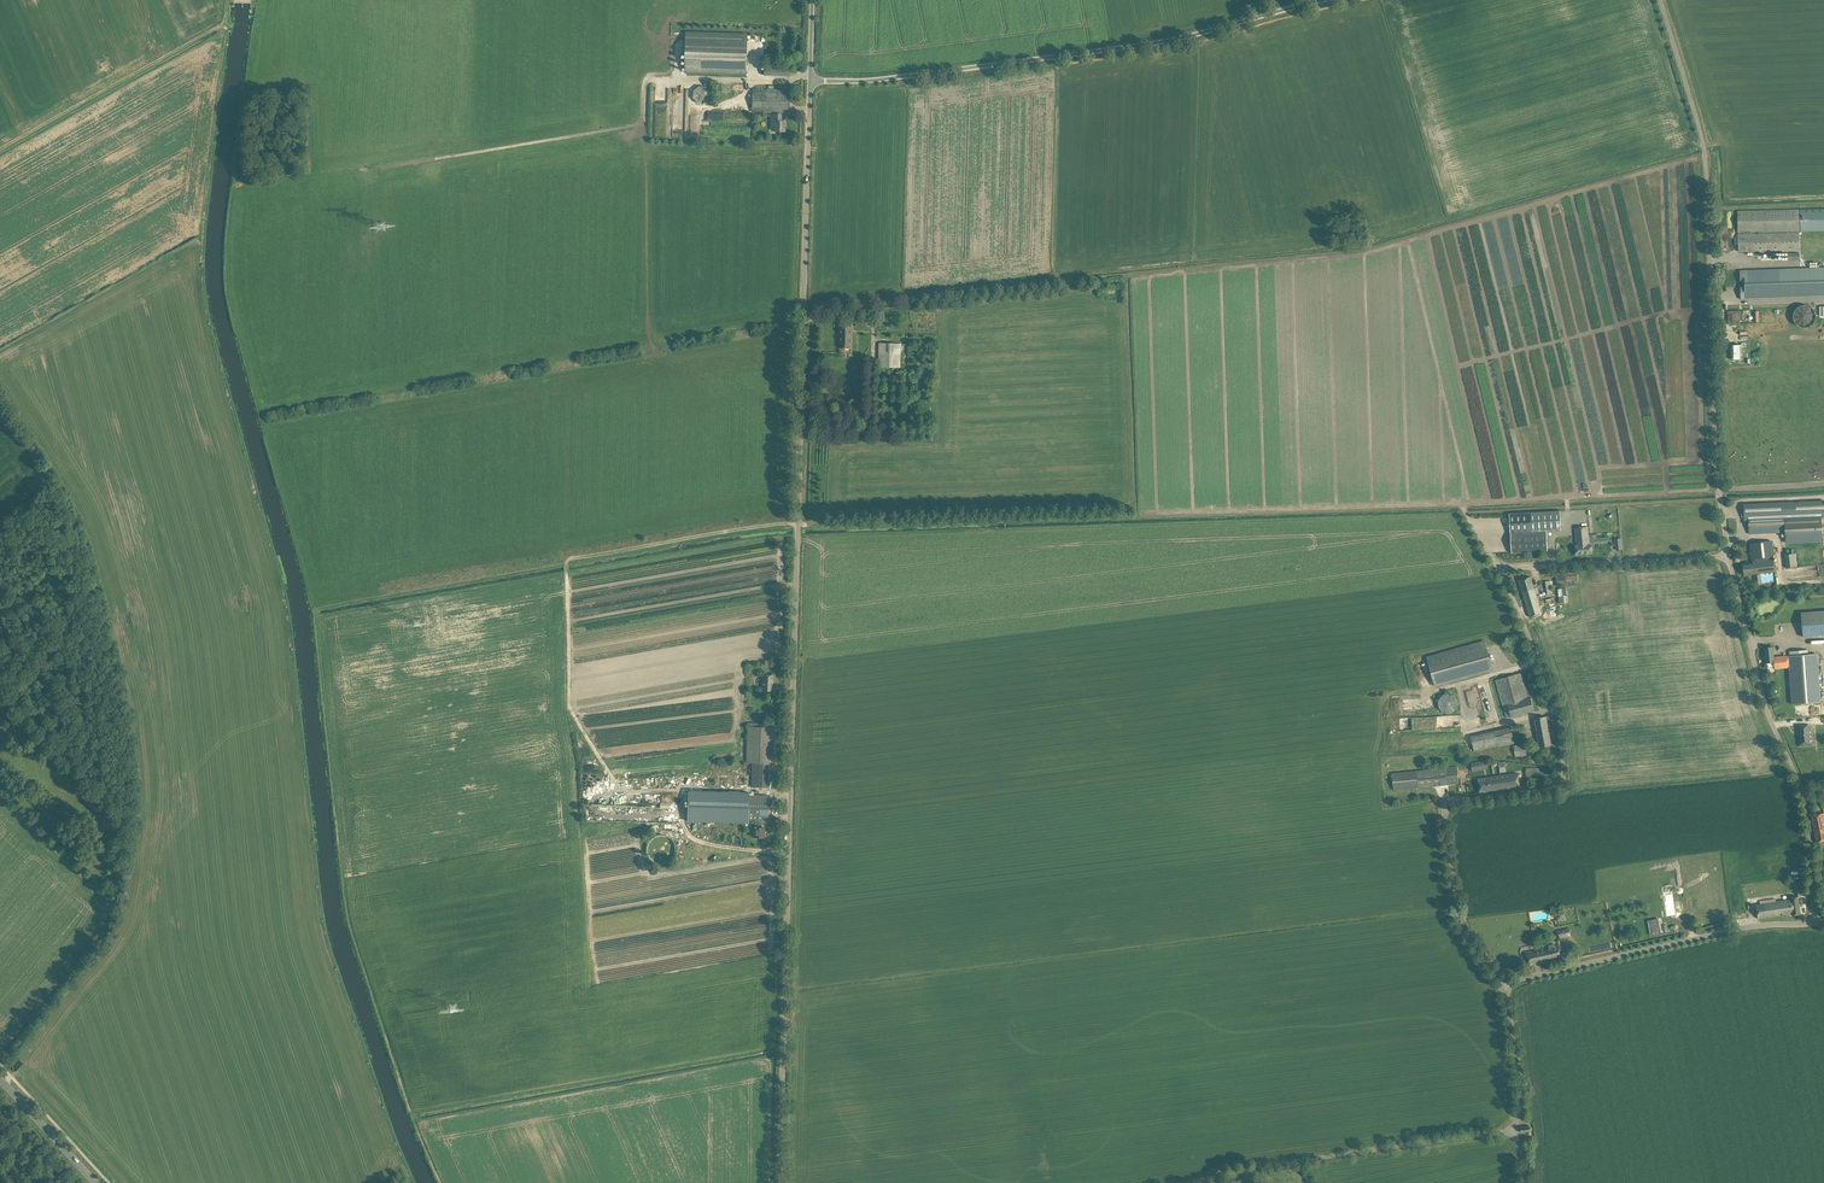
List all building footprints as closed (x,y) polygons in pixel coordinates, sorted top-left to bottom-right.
[(686,33),(685,72),(746,74),(748,34),(686,33)] [(789,76),(789,64),(765,63),(765,75),(789,76)] [(705,104),(710,99),(711,92),(706,87),(699,86),(694,91),(693,98),(698,103),(705,104)] [(752,111),(776,112),(776,113),(771,113),(771,128),(776,128),(775,131),(779,132),(785,132),(785,130),(786,130),(786,126),(785,126),(785,121),(782,121),(782,112),(788,113),(788,90),(782,90),(753,89),(752,111)] [(1823,230),(1823,210),(1738,212),(1738,232),(1823,230)] [(1799,252),(1799,246),(1799,232),(1744,233),(1738,234),(1739,251),(1756,251),(1756,253),(1799,252)] [(1788,261),(1800,261),(1800,253),(1788,253),(1788,261)] [(1745,270),(1740,270),(1741,299),(1823,296),(1823,267),(1745,270)] [(1790,321),(1809,329),(1817,311),(1798,303),(1790,321)] [(852,333),(852,326),(839,326),(839,336),(840,336),(840,348),(851,348),(851,333),(852,333)] [(900,367),(900,344),(879,343),(878,367),(900,367)] [(1732,361),(1743,360),(1742,350),(1746,350),(1746,346),(1742,346),(1742,345),(1731,346),(1732,361)] [(1748,505),(1744,506),(1744,521),(1749,521),(1750,534),(1756,534),(1785,532),(1786,544),(1823,542),(1823,530),(1822,518),(1823,518),(1823,501),(1748,505)] [(1561,531),(1560,511),(1509,513),(1510,533),(1561,531)] [(1576,546),(1576,548),(1576,554),(1593,553),(1592,544),(1591,544),(1591,543),(1590,543),(1588,527),(1575,528),(1577,546),(1576,546)] [(1513,534),(1514,547),(1514,553),(1548,552),(1547,532),(1513,534)] [(1772,541),(1756,542),(1750,543),(1753,563),(1743,564),(1744,575),(1775,571),(1772,541)] [(1796,553),(1785,555),(1786,568),(1797,567),(1796,553)] [(1542,613),(1532,582),(1531,576),(1519,580),(1530,617),(1542,613)] [(1556,576),(1557,582),(1557,585),(1567,584),(1567,582),(1578,582),(1578,576),(1556,576)] [(1556,608),(1553,598),(1546,600),(1549,610),(1556,608)] [(1803,637),(1823,635),(1823,611),(1801,613),(1803,637)] [(1427,658),(1435,686),(1493,669),(1486,641),(1427,658)] [(1775,668),(1790,667),(1793,705),(1820,702),(1816,653),(1808,654),(1808,649),(1789,651),(1790,655),(1774,657),(1773,647),(1764,647),(1764,652),(1765,652),(1766,663),(1774,662),(1775,668)] [(1521,673),(1515,674),(1496,679),(1504,705),(1503,705),(1506,717),(1511,716),(1511,717),(1535,710),(1531,698),(1528,698),(1521,673)] [(761,691),(767,691),(773,691),(773,675),(764,674),(763,681),(762,681),(761,691)] [(1789,705),(1788,690),(1780,690),(1781,705),(1789,705)] [(1439,702),(1439,703),(1439,704),(1439,705),(1439,706),(1439,707),(1440,707),(1440,708),(1440,709),(1441,710),(1442,710),(1442,711),(1443,711),(1444,712),(1445,712),(1446,713),(1447,713),(1448,713),(1449,713),(1450,713),(1451,713),(1452,712),(1453,712),(1454,711),(1455,711),(1455,710),(1456,710),(1457,709),(1457,708),(1457,707),(1458,707),(1458,706),(1458,705),(1458,704),(1458,703),(1458,702),(1458,701),(1458,700),(1457,699),(1457,698),(1456,697),(1455,696),(1454,695),(1453,695),(1453,694),(1452,694),(1451,694),(1450,694),(1449,693),(1448,693),(1447,694),(1446,694),(1445,694),(1444,694),(1444,695),(1443,695),(1442,696),(1441,697),(1440,698),(1440,699),(1439,700),(1439,701),(1439,702)] [(1551,745),(1546,716),(1534,718),(1540,747),(1551,745)] [(1808,725),(1798,726),(1800,740),(1799,740),(1800,746),(1810,745),(1810,744),(1809,745),(1808,739),(1813,739),(1812,729),(1809,729),(1808,725)] [(752,763),(751,787),(768,787),(769,746),(771,746),(771,727),(754,726),(748,727),(746,763),(752,763)] [(1511,728),(1471,737),(1474,752),(1498,746),(1498,747),(1515,744),(1511,728)] [(1514,746),(1515,757),(1530,754),(1528,744),(1514,746)] [(1471,763),(1473,771),(1487,768),(1486,761),(1471,763)] [(1392,773),(1393,784),(1394,790),(1459,784),(1458,767),(1392,773)] [(1478,779),(1480,792),(1480,793),(1520,787),(1518,773),(1478,779)] [(749,787),(750,775),(717,774),(716,785),(749,787)] [(769,795),(749,795),(749,793),(689,791),(688,833),(748,835),(748,819),(756,820),(756,827),(755,827),(755,837),(764,837),(765,827),(762,827),(762,820),(768,820),(769,795)] [(1823,841),(1823,812),(1812,815),(1817,842),(1823,841)] [(657,847),(656,851),(658,852),(657,854),(662,856),(665,850),(657,847)] [(1720,879),(1696,882),(1698,894),(1722,891),(1720,879)] [(1666,901),(1665,902),(1667,916),(1675,915),(1672,892),(1672,895),(1665,896),(1666,901)] [(1756,904),(1757,912),(1758,918),(1792,913),(1793,915),(1801,914),(1798,896),(1790,897),(1791,899),(1776,902),(1776,899),(1760,901),(1760,904),(1756,904)] [(1558,931),(1560,938),(1571,935),(1569,928),(1558,931)] [(1795,940),(1795,930),(1783,930),(1783,940),(1795,940)] [(1548,947),(1532,951),(1526,952),(1529,965),(1535,964),(1535,963),(1538,962),(1539,963),(1548,961),(1551,960),(1563,958),(1561,952),(1559,944),(1555,945),(1555,944),(1548,946),(1548,947)] [(1527,1125),(1527,1126),(1521,1126),(1522,1133),(1528,1132),(1528,1135),(1530,1134),(1530,1132),(1532,1130),(1532,1127),(1530,1126),(1530,1125),(1527,1125)]
